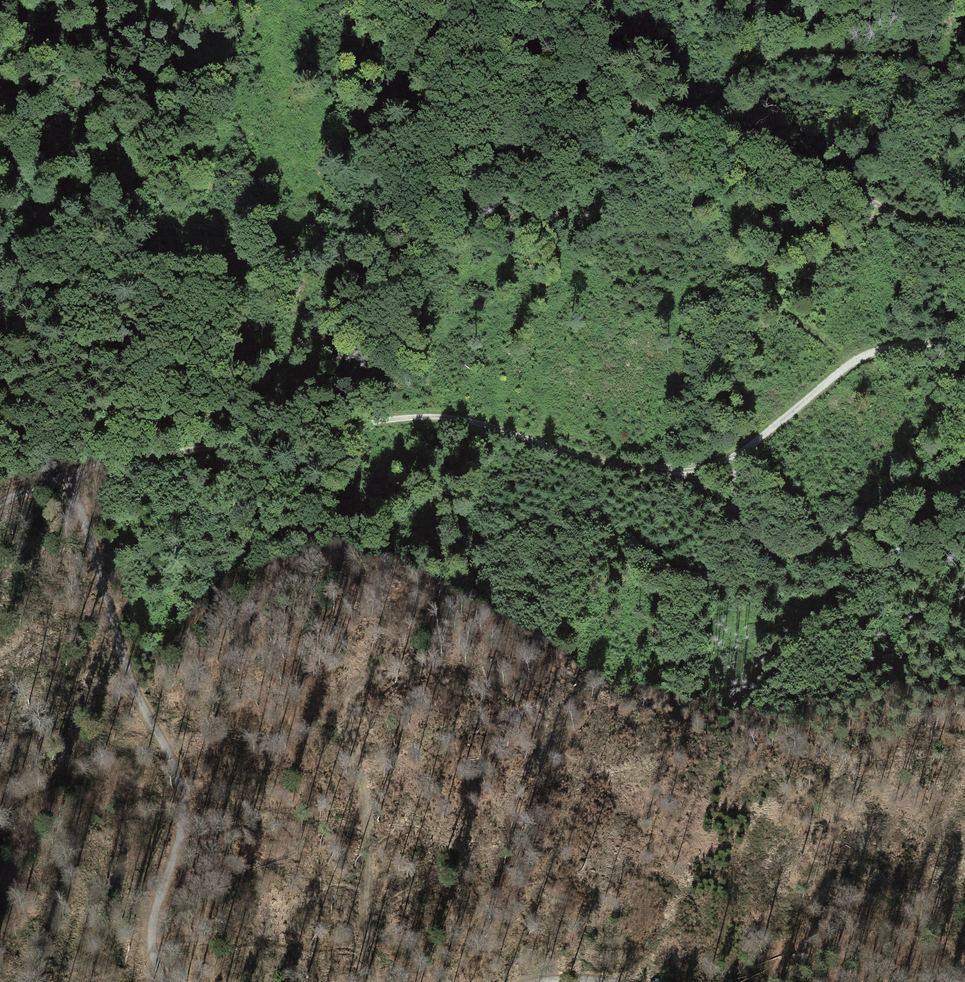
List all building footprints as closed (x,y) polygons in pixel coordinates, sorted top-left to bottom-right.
[(774,488),(767,486),(765,492),(772,494),(774,488)]
